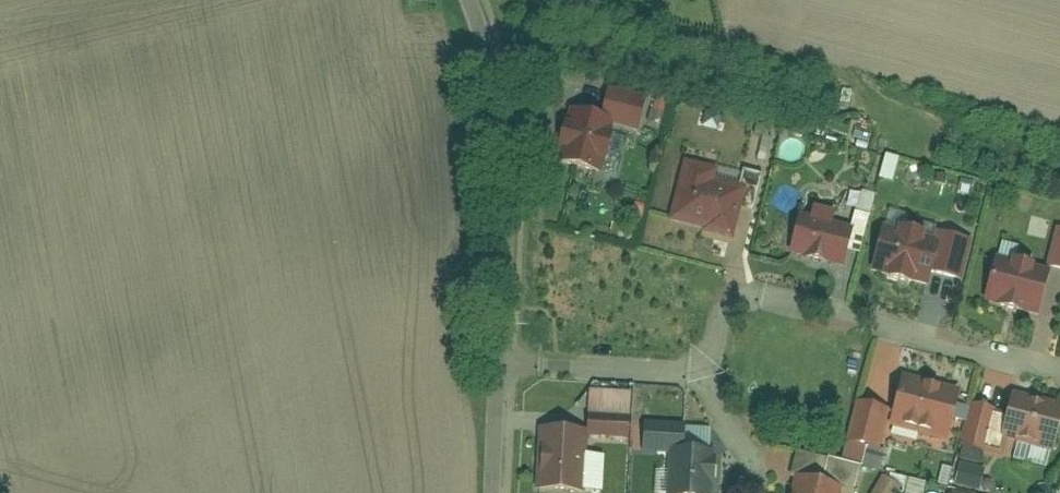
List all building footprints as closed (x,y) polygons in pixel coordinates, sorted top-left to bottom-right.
[(618,119),(574,108),(560,160),(606,174),(618,119)] [(723,167),(687,158),(671,221),(739,239),(752,186),(720,179),(723,167)] [(868,229),(874,196),(858,193),(852,226),(868,229)] [(858,228),(803,214),(794,253),(848,268),(858,228)] [(944,239),(888,226),(876,273),(933,288),(944,239)] [(1059,273),(1059,230),(1054,228),(1043,268),(1059,273)] [(1053,272),(999,259),(988,302),(1043,318),(1053,272)] [(966,391),(907,376),(893,426),(953,443),(966,391)] [(1016,392),(1005,436),(1059,452),(1059,446),(1059,403),(1016,392)] [(969,406),(958,464),(978,468),(989,410),(969,406)] [(589,431),(542,427),(539,490),(586,492),(589,431)] [(672,450),(670,492),(717,492),(718,453),(672,450)] [(791,470),(853,488),(859,470),(796,452),(791,470)] [(863,471),(882,471),(882,453),(863,453),(863,471)] [(977,492),(983,471),(956,465),(951,486),(977,492)] [(799,478),(795,492),(847,492),(848,489),(799,478)] [(872,492),(896,492),(898,486),(878,479),(872,492)]
